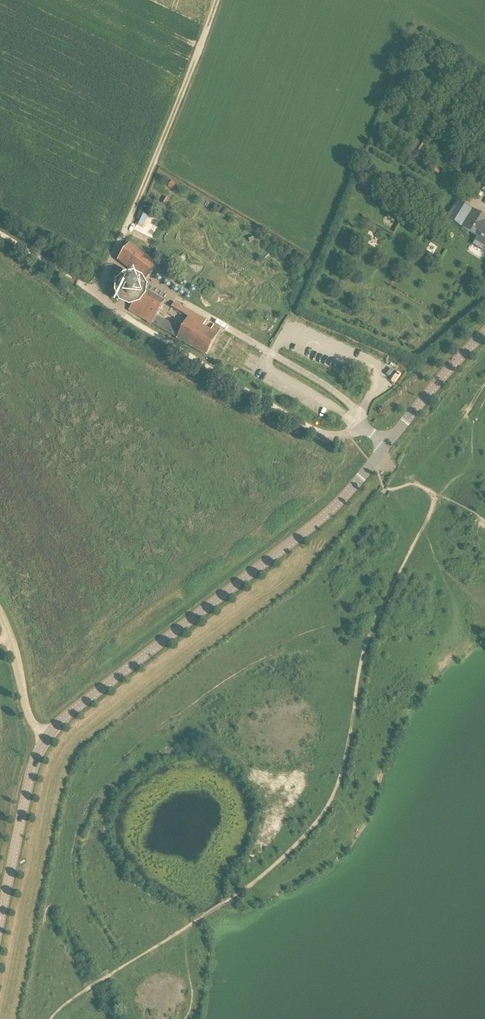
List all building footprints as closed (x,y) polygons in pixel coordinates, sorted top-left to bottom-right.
[(458,201),(447,218),(479,237),(477,241),(484,246),(484,218),(458,201)] [(157,265),(149,259),(130,245),(118,260),(136,274),(144,280),(145,281),(157,265)] [(135,304),(136,303),(138,301),(139,299),(140,297),(140,295),(140,293),(139,290),(138,288),(137,287),(135,285),(133,284),(131,284),(129,284),(127,284),(125,285),(123,286),(121,287),(120,289),(119,291),(119,293),(119,295),(119,297),(120,299),(121,301),(123,303),(124,304),(126,305),(128,305),(131,305),(133,305),(135,304)] [(164,305),(139,290),(140,293),(140,295),(140,297),(139,299),(138,301),(136,303),(135,304),(133,305),(129,310),(152,325),(157,317),(164,305)] [(181,331),(176,339),(176,340),(206,357),(221,328),(214,325),(211,331),(203,327),(207,321),(174,303),(171,309),(188,319),(181,331)] [(181,331),(157,317),(152,325),(176,339),(181,331)]
